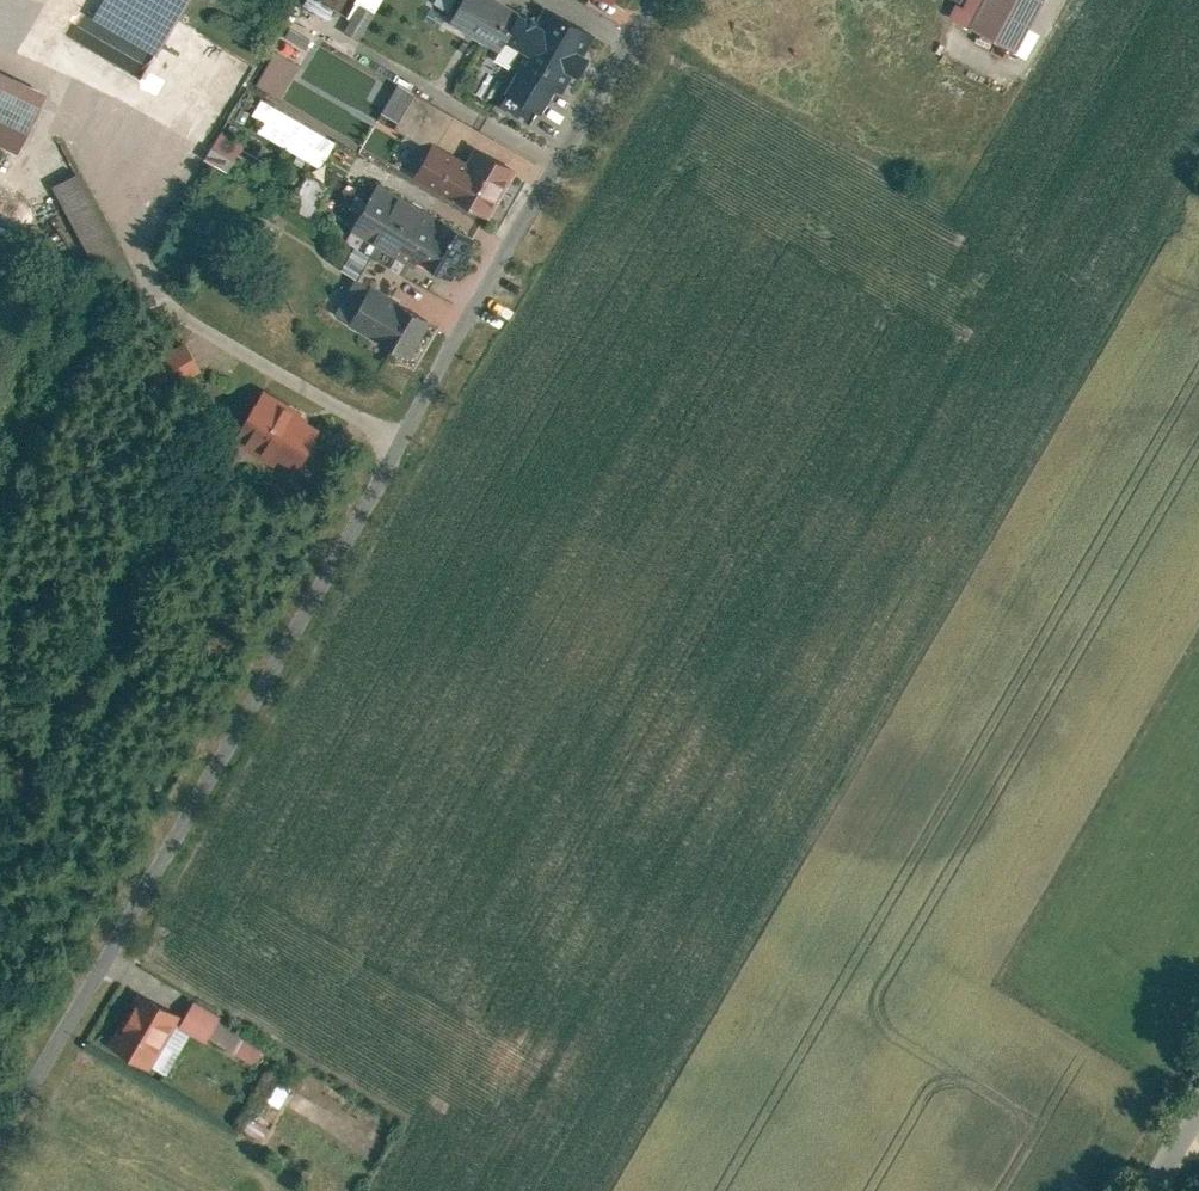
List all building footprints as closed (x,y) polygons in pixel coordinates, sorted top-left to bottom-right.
[(94,14),(159,52),(189,0),(102,0),(94,14)] [(379,0),(354,0),(337,28),(356,39),(379,0)] [(448,21),(499,49),(506,38),(522,8),(507,0),(459,0),(448,21)] [(950,13),(1016,47),(1041,0),(957,0),(950,13)] [(593,30),(544,3),(537,16),(521,46),(512,62),(516,65),(502,90),(507,93),(501,104),(529,120),(535,108),(540,111),(555,84),(561,87),(570,71),(574,74),(585,54),(581,51),(593,30)] [(522,8),(506,38),(521,46),(537,16),(522,8)] [(301,64),(275,50),(259,81),(285,95),(301,64)] [(0,67),(0,137),(19,145),(45,87),(0,67)] [(454,113),(399,83),(384,112),(434,139),(439,142),(454,113)] [(317,164),(331,137),(258,98),(243,124),(317,164)] [(245,140),(222,126),(205,156),(228,169),(245,140)] [(434,139),(414,174),(487,214),(514,165),(474,143),(466,157),(439,142),(434,139)] [(121,256),(77,168),(49,182),(93,270),(121,256)] [(307,216),(324,184),(304,173),(286,204),(307,216)] [(442,217),(379,182),(354,228),(417,263),(420,258),(442,217)] [(420,258),(451,275),(473,234),(442,217),(420,258)] [(430,317),(358,278),(338,314),(411,353),(430,317)] [(159,391),(197,370),(182,342),(143,362),(159,391)] [(321,423),(264,387),(233,436),(290,472),(321,423)] [(179,1011),(140,989),(109,1044),(149,1066),(179,1011)] [(194,1000),(180,1023),(246,1062),(260,1039),(194,1000)]
